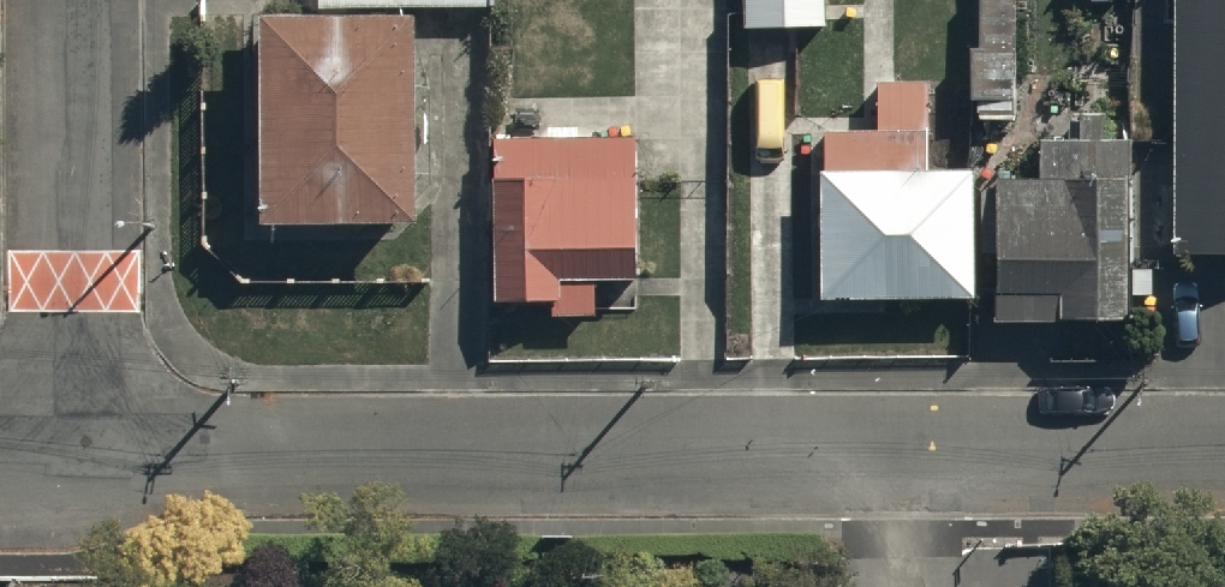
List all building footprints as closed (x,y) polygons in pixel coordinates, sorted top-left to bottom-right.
[(263,8),(263,207),(425,207),(424,16),(486,16),(486,0),(320,0),(320,8),(263,8)] [(742,28),(824,27),(824,0),(742,0),(742,28)] [(1178,252),(1224,252),(1224,0),(1178,0),(1178,252)] [(1021,8),(980,8),(981,123),(1021,123),(1021,8)] [(937,172),(937,132),(937,81),(882,81),(882,133),(827,133),(827,302),(975,302),(974,172),(937,172)] [(635,136),(489,137),(490,303),(636,303),(635,136)] [(1043,181),(1002,181),(1002,322),(1094,321),(1094,320),(1134,320),(1134,144),(1043,144),(1043,181)]
